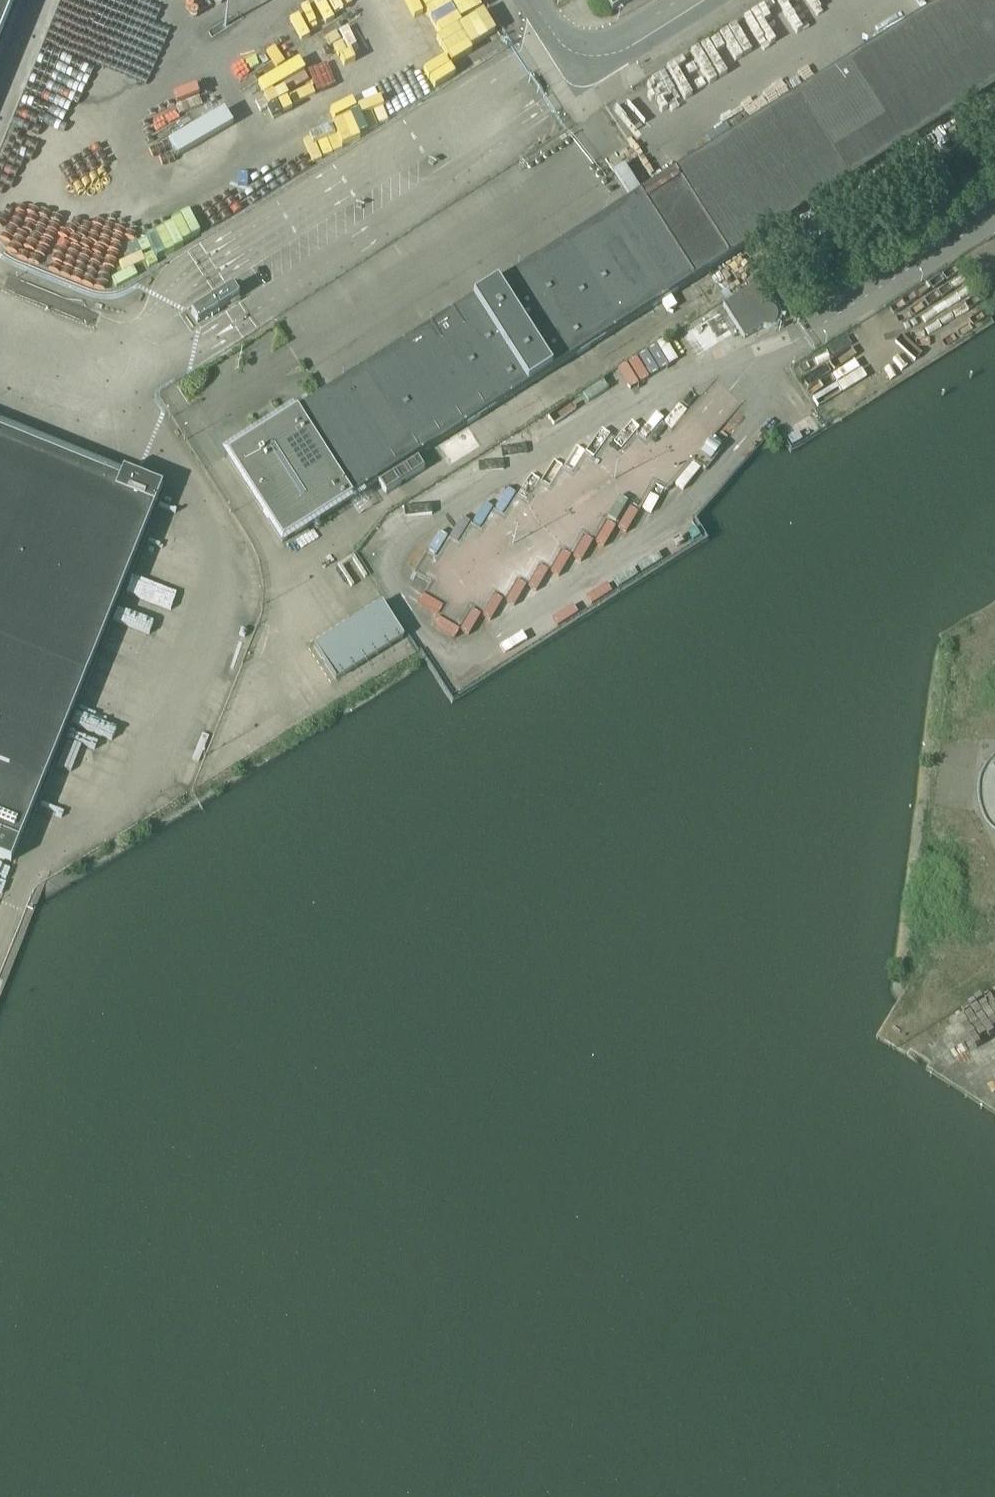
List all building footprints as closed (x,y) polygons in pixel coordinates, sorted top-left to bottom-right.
[(14,0),(0,0),(0,34),(14,0)] [(794,217),(994,89),(994,0),(945,0),(652,185),(295,411),(350,499),(357,494),(794,217)] [(610,12),(629,0),(603,0),(610,12)] [(619,164),(611,170),(627,195),(636,189),(619,164)] [(771,307),(769,306),(755,284),(722,305),(743,339),(761,328),(763,328),(765,328),(767,328),(769,327),(770,326),(772,325),(773,324),(774,322),(775,320),(776,319),(776,317),(776,315),(775,313),(775,311),(773,309),(772,308),(771,307)] [(717,314),(684,335),(697,356),(730,335),(717,314)] [(350,499),(295,411),(225,455),(281,543),(314,522),(350,499)] [(724,446),(715,438),(699,457),(708,465),(724,446)] [(9,862),(161,486),(122,470),(114,490),(0,444),(0,858),(9,862)] [(380,602),(312,646),(334,680),(402,637),(380,602)]
